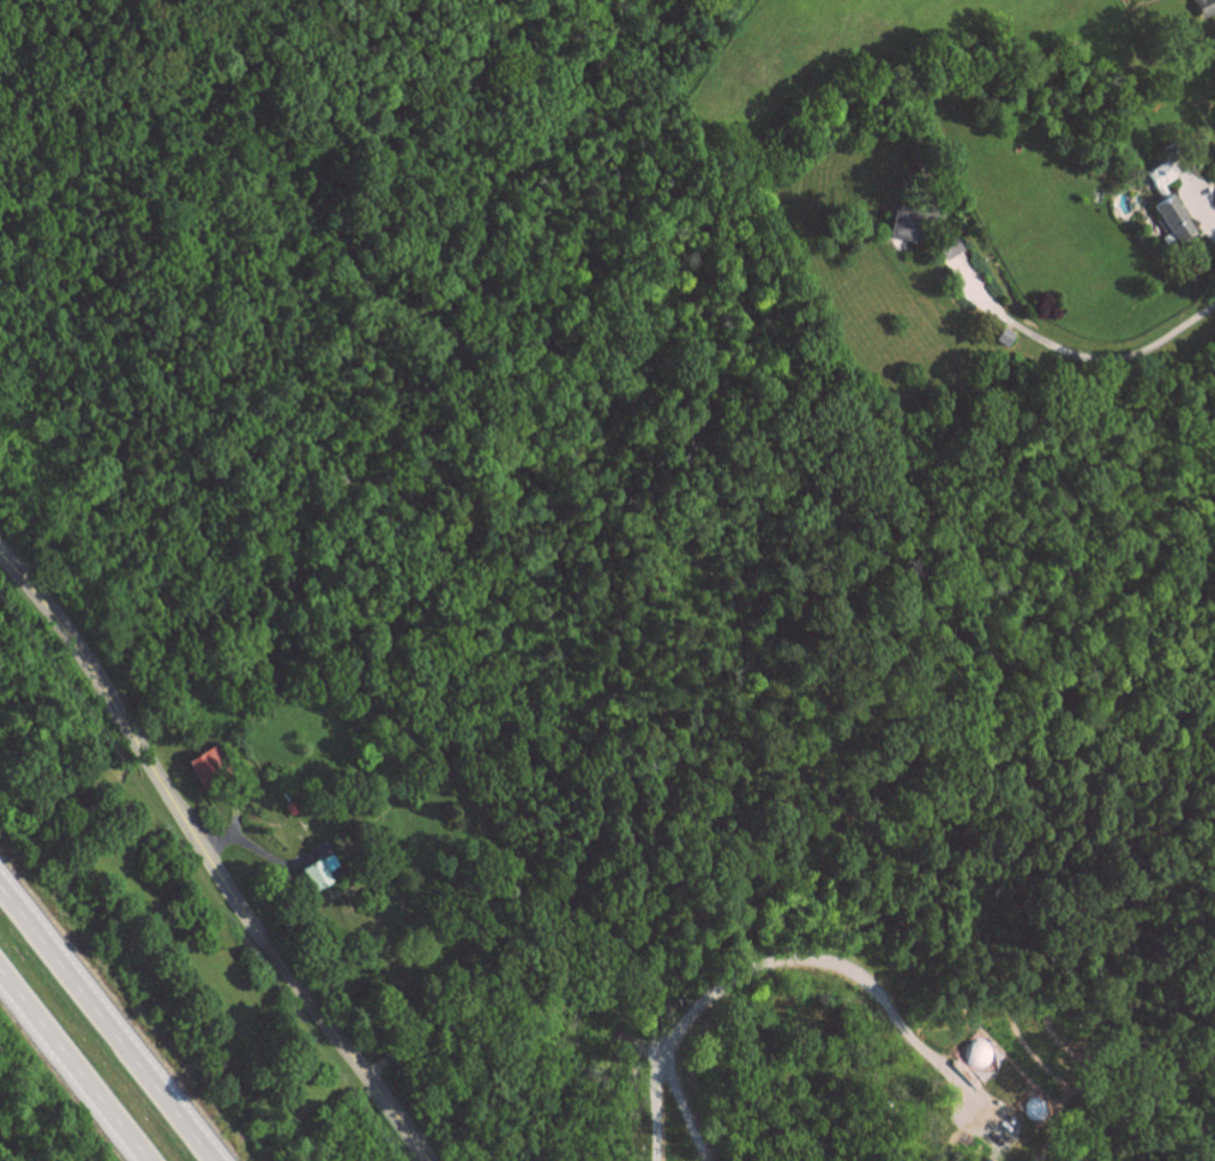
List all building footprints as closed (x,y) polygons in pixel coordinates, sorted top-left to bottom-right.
[(1202,18),(1214,13),(1214,0),(1196,0),(1202,18)] [(1165,185),(1180,178),(1172,161),(1148,173),(1161,199),(1170,194),(1165,185)] [(1156,206),(1181,244),(1200,232),(1175,194),(1156,206)] [(919,243),(928,215),(900,206),(891,234),(919,243)] [(939,250),(950,263),(967,248),(955,234),(939,250)] [(1018,336),(1009,328),(999,339),(1008,347),(1018,336)] [(192,760),(203,787),(233,775),(222,748),(192,760)] [(308,868),(318,892),(337,884),(331,871),(340,868),(329,842),(316,847),(322,862),(308,868)]
